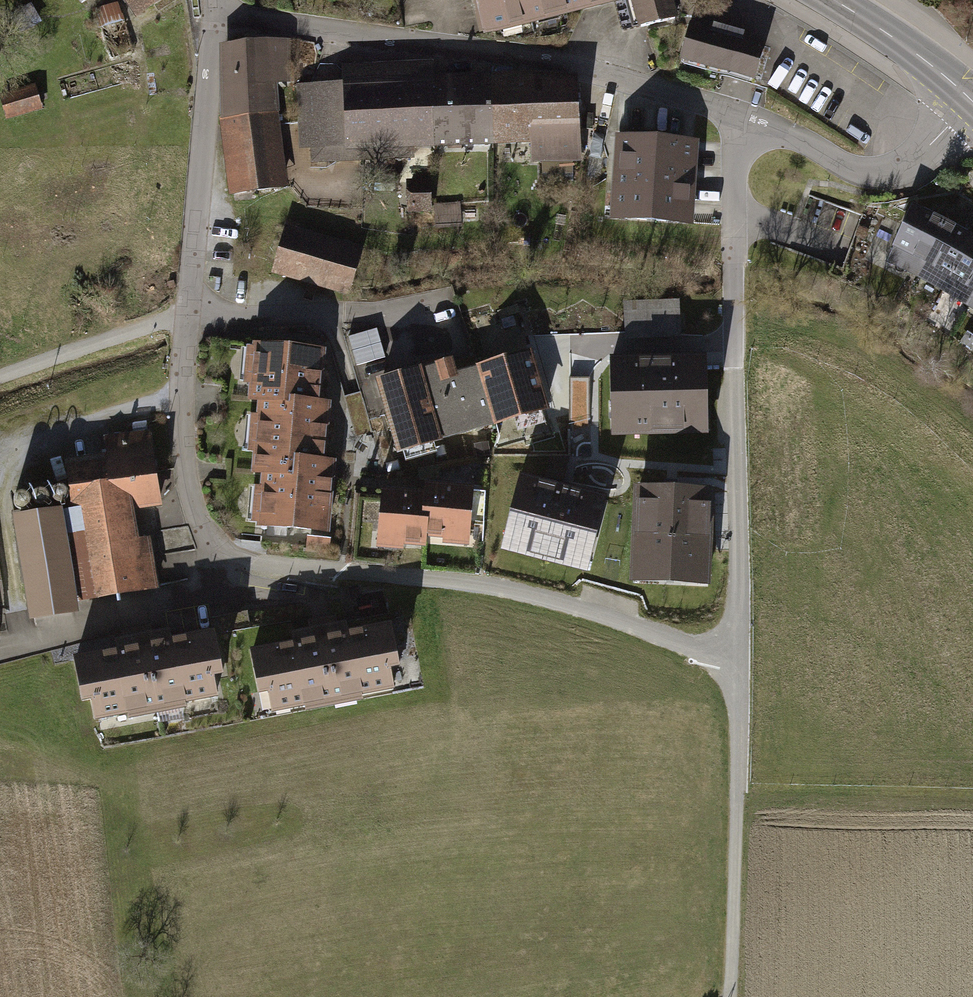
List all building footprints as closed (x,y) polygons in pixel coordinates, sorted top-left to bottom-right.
[(138,22),(173,0),(125,0),(138,22)] [(580,0),(477,0),(485,32),(582,7),(580,0)] [(623,32),(641,27),(634,0),(615,0),(623,32)] [(641,27),(675,19),(670,0),(634,0),(641,27)] [(120,3),(94,10),(108,58),(134,51),(120,3)] [(31,6),(13,15),(21,29),(38,20),(31,6)] [(691,17),(679,59),(755,80),(766,39),(745,33),(746,27),(714,18),(713,24),(691,17)] [(219,43),(222,116),(280,110),(278,82),(292,81),(290,40),(219,43)] [(411,144),(464,142),(461,72),(434,73),(434,58),(341,62),(342,78),(298,80),(301,159),(411,154),(411,144)] [(533,69),(491,70),(494,140),(531,139),(532,159),(579,157),(576,75),(533,69)] [(491,70),(461,72),(464,142),(494,140),(491,70)] [(2,96),(8,120),(42,111),(36,88),(2,96)] [(287,185),(280,110),(222,116),(229,191),(287,185)] [(606,219),(699,224),(704,131),(611,126),(606,219)] [(430,179),(408,180),(409,211),(432,210),(430,179)] [(888,260),(915,273),(945,212),(915,199),(888,260)] [(459,204),(435,205),(435,227),(460,226),(459,204)] [(945,212),(915,273),(944,287),(972,233),(972,228),(945,212)] [(363,244),(286,222),(271,273),(349,295),(363,244)] [(944,287),(970,304),(972,299),(972,233),(944,287)] [(679,296),(623,301),(626,337),(682,332),(679,296)] [(377,327),(348,335),(357,365),(385,357),(377,327)] [(249,380),(247,396),(257,397),(291,399),(291,393),(319,395),(323,344),(252,339),(252,342),(246,342),(243,379),(249,380)] [(477,363),(495,422),(514,416),(518,430),(543,422),(539,409),(548,406),(531,347),(477,363)] [(455,361),(453,354),(376,376),(397,450),(403,448),(405,458),(436,450),(433,440),(495,422),(477,363),(475,355),(455,361)] [(706,360),(611,361),(612,429),(707,428),(706,360)] [(353,393),(345,395),(356,435),(372,430),(361,391),(353,393)] [(253,448),(252,468),(263,468),(262,483),(253,482),(251,518),(259,519),(259,523),(329,529),(334,456),(325,455),(329,396),(319,395),(291,393),(291,399),(257,397),(256,411),(250,411),(247,447),(253,448)] [(64,456),(68,482),(156,468),(150,430),(104,437),(106,450),(64,456)] [(475,442),(477,457),(488,455),(486,440),(475,442)] [(161,502),(156,468),(68,482),(71,503),(61,504),(75,598),(158,585),(149,533),(137,535),(133,506),(161,502)] [(605,498),(521,477),(504,543),(588,565),(605,498)] [(474,482),(424,478),(423,487),(422,511),(428,512),(426,536),(443,537),(442,542),(469,544),(474,482)] [(60,484),(55,484),(52,487),(50,491),(50,495),(53,499),(57,500),(61,500),(65,497),(67,493),(66,489),(64,485),(60,484)] [(423,487),(381,484),(376,546),(403,548),(403,544),(426,546),(426,536),(428,512),(422,511),(423,487)] [(639,486),(635,581),(704,584),(708,490),(639,486)] [(40,487),(36,487),(32,490),(30,494),(30,498),(33,502),(37,504),(42,503),(45,501),(47,497),(47,492),(44,489),(40,487)] [(22,489),(17,490),(14,492),(12,496),(12,501),(15,505),(19,506),(23,506),(27,503),(29,499),(28,495),(26,491),(22,489)] [(13,512),(29,615),(77,608),(75,598),(61,504),(13,512)] [(331,536),(307,534),(305,550),(330,551),(331,536)] [(213,625),(215,633),(250,626),(247,610),(212,616),(213,625)] [(291,637),(247,645),(256,689),(267,687),(271,710),(304,704),(305,709),(362,698),(361,693),(394,687),(390,665),(399,664),(390,619),(348,626),(346,617),(289,628),(291,637)] [(114,644),(70,652),(79,696),(90,694),(94,717),(127,711),(128,716),(185,705),(184,700),(217,694),(213,672),(222,671),(215,633),(213,625),(171,633),(169,624),(112,635),(114,644)]
